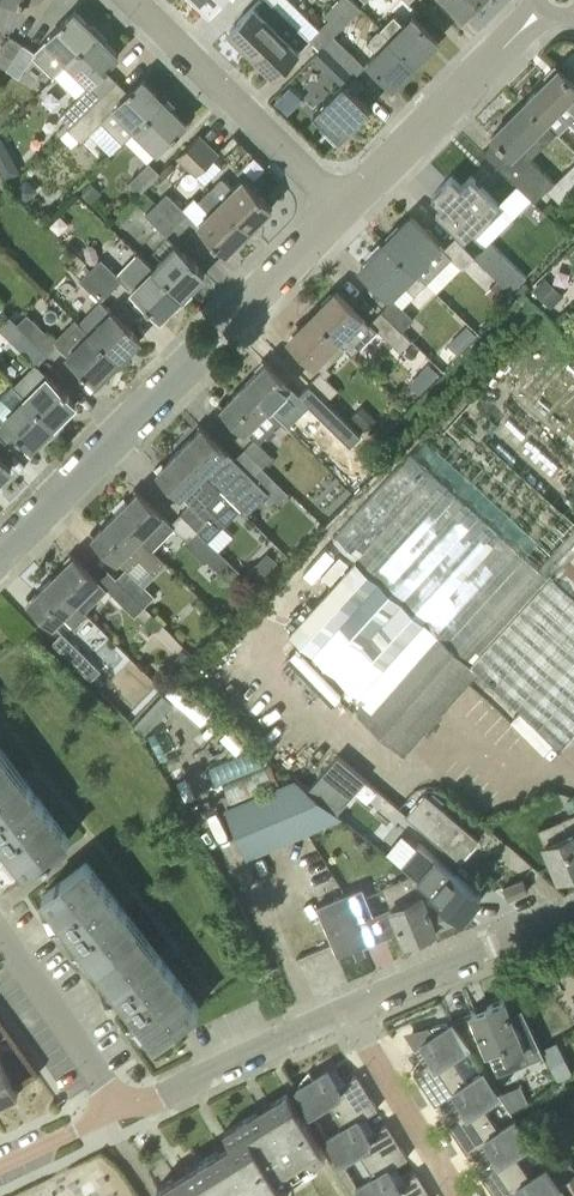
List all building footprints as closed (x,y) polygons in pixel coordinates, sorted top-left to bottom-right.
[(14,23),(21,0),(0,0),(0,18),(14,23)] [(210,10),(220,0),(201,0),(210,10)] [(288,16),(287,15),(283,19),(264,0),(258,0),(229,29),(253,52),(288,16)] [(324,44),(334,34),(360,8),(353,0),(337,0),(324,13),(329,17),(320,27),(310,37),(310,38),(309,39),(319,49),(324,44)] [(477,0),(450,0),(464,13),(477,0)] [(55,74),(97,32),(74,10),(45,40),(34,51),(35,52),(34,54),(54,75),(55,74)] [(383,30),(415,62),(438,39),(412,13),(403,22),(394,14),(380,28),(383,30)] [(275,74),(309,39),(310,38),(310,37),(288,16),(253,52),(275,74)] [(393,85),(415,62),(383,30),(380,28),(367,41),(376,49),(367,59),(393,85)] [(78,97),(59,115),(71,127),(104,93),(91,81),(101,72),(119,54),(97,32),(55,74),(78,97)] [(353,73),(355,75),(365,65),(334,34),(324,44),(353,73)] [(23,43),(10,35),(0,50),(0,64),(7,68),(23,43)] [(23,43),(7,68),(19,76),(34,54),(35,52),(34,51),(23,43)] [(313,55),(314,55),(342,84),(353,73),(324,44),(319,49),(313,55)] [(547,124),(560,111),(573,125),(573,83),(559,68),(525,102),(547,124)] [(355,75),(353,73),(342,84),(314,113),(322,121),(321,122),(325,127),(327,126),(340,138),(369,108),(355,94),(364,85),(355,75)] [(101,120),(123,141),(136,129),(165,100),(143,78),(115,105),(104,93),(71,127),(69,129),(81,141),(101,120)] [(165,100),(136,129),(157,151),(186,122),(165,100)] [(547,124),(525,102),(492,135),(525,169),(513,180),(535,202),(547,189),(549,191),(573,166),(573,163),(559,178),(534,154),(543,145),(534,136),(547,124)] [(197,175),(220,151),(200,132),(177,155),(197,175)] [(0,165),(0,171),(4,180),(21,171),(16,161),(8,161),(0,165)] [(149,161),(147,163),(128,182),(139,193),(160,172),(149,161)] [(549,191),(559,201),(573,186),(573,166),(549,191)] [(210,188),(249,228),(271,206),(262,196),(263,195),(258,190),(257,191),(244,178),(234,187),(222,176),(210,188)] [(499,204),(471,176),(461,186),(452,176),(433,195),(442,205),(437,210),(465,237),(471,232),(475,237),(494,218),(489,214),(499,204)] [(37,188),(25,177),(13,190),(25,201),(37,188)] [(102,190),(90,179),(79,191),(91,202),(102,190)] [(249,228),(210,188),(199,199),(193,193),(181,205),(167,191),(156,202),(178,223),(189,211),(214,236),(227,249),(249,228)] [(167,234),(178,223),(156,202),(145,213),(167,234)] [(386,243),(426,283),(452,257),(463,268),(475,257),(455,237),(443,249),(442,247),(411,217),(386,243)] [(511,292),(526,277),(491,241),(475,257),(511,292)] [(414,295),(426,283),(386,243),(361,267),(392,297),(404,285),(414,295)] [(152,266),(182,295),(204,273),(175,244),(152,266)] [(182,295),(152,266),(143,256),(122,277),(101,257),(90,268),(112,289),(121,280),(131,287),(161,317),(182,295)] [(101,300),(112,289),(90,268),(79,279),(101,300)] [(546,278),(533,290),(551,308),(564,296),(546,278)] [(498,282),(486,293),(499,306),(510,295),(498,282)] [(339,342),(345,348),(346,347),(353,355),(376,331),(363,318),(363,317),(337,291),(313,316),(339,342)] [(382,311),(402,330),(414,318),(394,299),(382,311)] [(88,330),(118,360),(140,338),(102,300),(79,321),(88,330)] [(411,340),(402,330),(382,311),(371,322),(401,351),(411,340)] [(290,339),(316,365),(339,342),(313,316),(290,339)] [(27,332),(47,354),(58,343),(54,339),(37,322),(32,317),(22,327),(27,332)] [(88,330),(79,321),(58,343),(67,352),(66,352),(96,382),(118,360),(88,330)] [(458,334),(468,345),(478,335),(467,325),(458,334)] [(47,354),(27,332),(16,343),(36,364),(47,354)] [(430,381),(440,371),(430,360),(420,371),(430,381)] [(245,385),(277,416),(287,405),(281,398),(292,386),(267,362),(245,385)] [(24,395),(54,425),(76,402),(46,373),(34,363),(14,384),(24,395)] [(327,401),(338,389),(326,377),(321,372),(309,384),(327,401)] [(54,425),(24,395),(14,384),(0,398),(0,434),(8,441),(16,432),(32,447),(54,425)] [(337,412),(327,401),(309,384),(299,394),(327,422),(337,412)] [(276,416),(277,416),(245,385),(223,406),(248,431),(253,439),(245,448),(263,467),(273,456),(258,442),(280,420),(276,416)] [(378,419),(367,409),(356,420),(366,430),(378,419)] [(235,459),(203,427),(181,449),(220,487),(232,498),(252,477),(268,492),(268,491),(278,502),(289,492),(263,467),(245,448),(235,459)] [(207,539),(225,521),(205,502),(220,487),(181,449),(158,471),(183,496),(191,503),(181,513),(207,539)] [(553,573),(552,572),(549,576),(411,451),(334,537),(357,558),(290,630),(359,692),(357,694),(360,697),(358,699),(352,705),(405,754),(452,700),(476,673),(479,667),(564,744),(573,733),(573,734),(573,592),(553,573)] [(11,467),(0,455),(0,478),(11,467)] [(207,539),(181,513),(170,523),(163,516),(139,491),(116,513),(152,549),(174,527),(187,539),(184,541),(205,562),(208,560),(221,574),(232,563),(207,539)] [(167,563),(152,549),(116,513),(94,536),(119,561),(119,560),(126,568),(116,577),(145,606),(154,596),(145,586),(156,575),(167,563)] [(85,611),(96,600),(88,591),(99,580),(74,555),(52,578),(85,611)] [(259,581),(267,573),(257,562),(249,571),(259,581)] [(135,615),(145,606),(116,577),(106,587),(108,589),(135,615)] [(85,611),(52,578),(30,600),(55,625),(63,616),(74,627),(87,614),(85,611)] [(91,681),(101,671),(63,632),(53,642),(91,681)] [(180,649),(174,661),(183,666),(189,654),(180,649)] [(12,761),(0,746),(0,770),(12,761)] [(362,778),(332,753),(308,783),(337,807),(362,778)] [(12,761),(0,770),(0,838),(24,870),(69,837),(12,761)] [(233,804),(281,784),(272,762),(224,782),(233,804)] [(297,779),(226,809),(246,857),(343,817),(297,779)] [(406,814),(425,831),(458,860),(478,839),(425,793),(411,808),(406,814)] [(565,802),(568,810),(573,808),(573,798),(565,802)] [(538,828),(544,842),(544,841),(559,877),(573,871),(573,813),(538,828)] [(419,881),(463,916),(465,915),(481,896),(449,869),(419,843),(400,865),(406,869),(412,874),(419,881)] [(139,928),(87,860),(43,893),(95,961),(139,928)] [(438,927),(463,916),(419,881),(412,874),(400,879),(387,884),(394,903),(389,907),(373,913),(362,886),(343,894),(364,944),(400,929),(406,941),(438,928),(438,927)] [(509,900),(528,891),(524,878),(504,886),(509,900)] [(317,905),(338,955),(364,944),(343,894),(317,905)] [(199,1007),(139,928),(95,961),(156,1040),(199,1007)] [(533,979),(518,986),(523,996),(538,989),(533,979)] [(489,1050),(498,1073),(543,1055),(525,1011),(513,1016),(506,998),(472,1011),(488,1051),(489,1050)] [(468,1081),(467,1080),(451,1055),(468,1044),(452,1022),(421,1042),(432,1058),(414,1070),(436,1104),(454,1092),(454,1091),(468,1081)] [(15,1078),(31,1071),(21,1050),(5,1058),(15,1078)] [(18,1093),(0,1055),(0,1102),(18,1093)] [(343,1126),(344,1127),(358,1118),(359,1119),(378,1108),(357,1074),(339,1085),(328,1068),(313,1078),(309,1071),(299,1083),(301,1085),(297,1087),(311,1111),(327,1101),(343,1126)] [(499,1130),(499,1129),(482,1103),(499,1092),(484,1070),(467,1080),(468,1081),(454,1091),(454,1092),(464,1106),(445,1119),(467,1152),(486,1140),(485,1139),(499,1130)] [(289,1194),(282,1183),(328,1154),(289,1092),(224,1132),(231,1143),(158,1188),(163,1195),(285,1195),(289,1194)] [(368,1134),(359,1119),(358,1118),(344,1127),(343,1126),(326,1137),(340,1160),(357,1150),(373,1175),(374,1176),(388,1168),(389,1169),(408,1157),(387,1123),(368,1134)] [(530,1177),(514,1152),(530,1141),(515,1118),(499,1129),(499,1130),(485,1139),(486,1140),(495,1154),(477,1167),(496,1195),(505,1195),(517,1188),(517,1187),(531,1178),(530,1177)] [(573,1174),(573,1166),(567,1155),(550,1166),(561,1182),(573,1174)] [(562,1189),(547,1166),(530,1177),(531,1178),(517,1187),(517,1188),(523,1195),(551,1195),(562,1189)] [(389,1169),(388,1168),(374,1176),(373,1175),(356,1186),(363,1195),(432,1195),(417,1172),(398,1184),(389,1169)]
